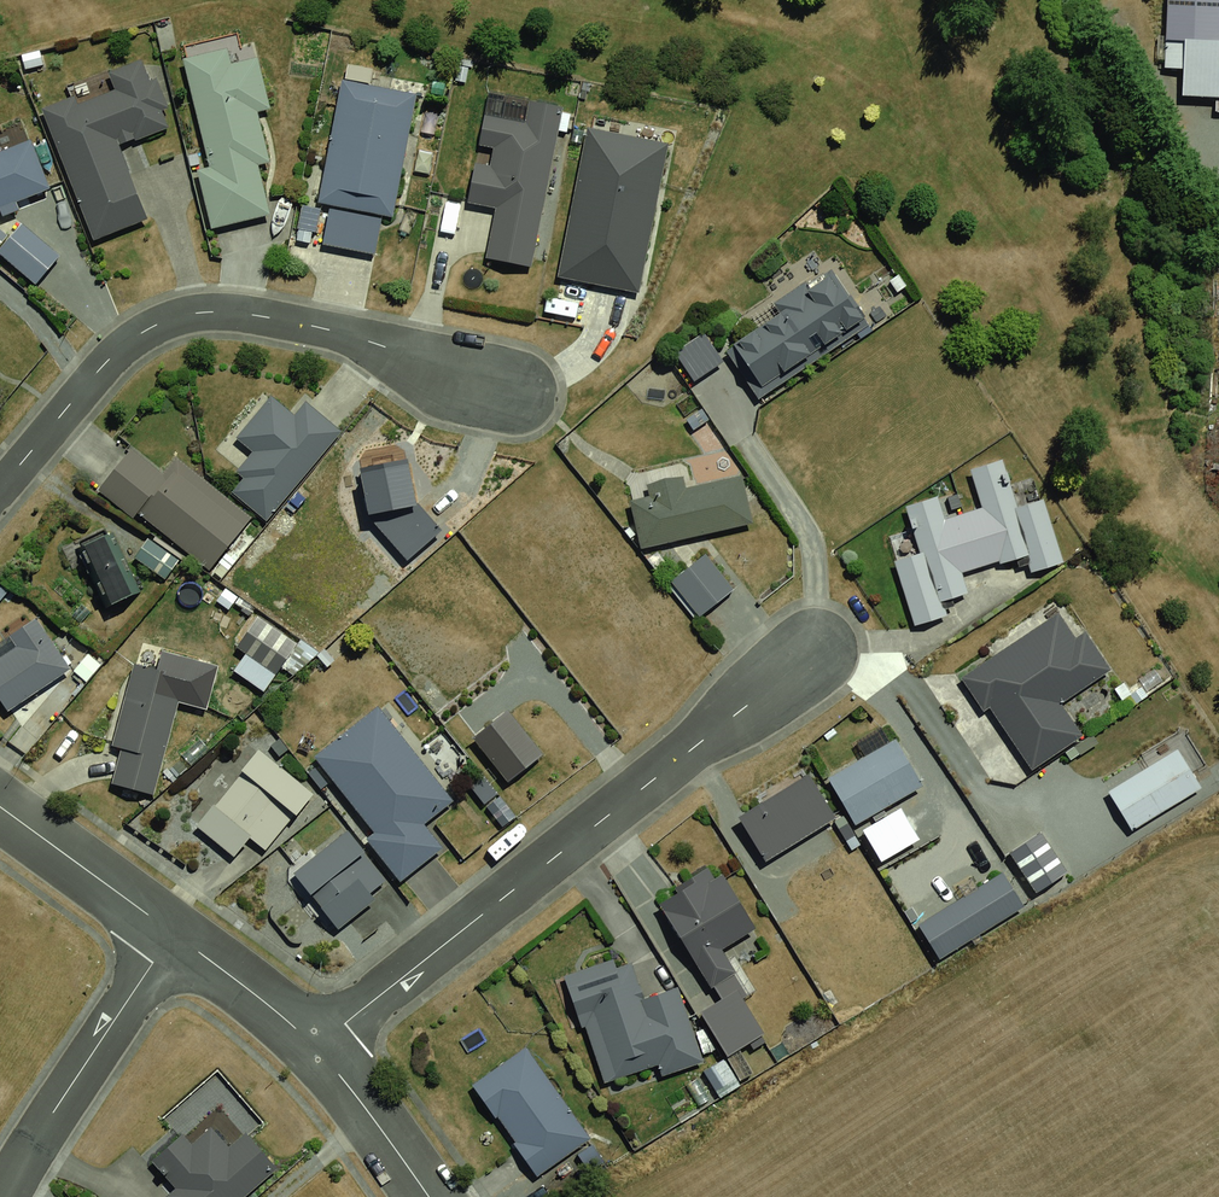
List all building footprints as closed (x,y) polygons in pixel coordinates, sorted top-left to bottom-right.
[(1163,95),(1218,97),(1218,0),(1166,0),(1163,95)] [(175,58),(214,228),(271,215),(257,154),(273,151),(263,110),(273,108),(257,39),(175,58)] [(42,48),(23,55),(30,73),(48,66),(42,48)] [(114,86),(45,111),(90,238),(154,215),(129,143),(172,128),(147,57),(109,71),(114,86)] [(340,77),(313,198),(329,202),(320,244),(372,255),(380,220),(392,222),(420,94),(340,77)] [(485,258),(532,267),(563,106),(530,99),(526,118),(485,110),(467,206),(495,211),(485,258)] [(589,124),(552,284),(636,304),(673,143),(589,124)] [(0,155),(0,208),(51,189),(33,143),(0,155)] [(0,249),(0,254),(31,286),(50,268),(17,233),(0,249)] [(721,349),(756,400),(869,322),(833,271),(721,349)] [(237,483),(270,509),(337,425),(305,400),(294,415),(269,395),(231,442),(254,460),(237,483)] [(128,451),(98,489),(206,574),(252,516),(183,462),(167,482),(128,451)] [(398,463),(353,472),(358,521),(397,563),(436,534),(406,507),(398,463)] [(996,580),(1054,569),(1042,508),(1013,514),(1004,467),(962,475),(969,511),(941,517),(937,498),(901,505),(911,553),(888,558),(903,633),(954,623),(942,560),(990,550),(996,580)] [(744,472),(622,498),(633,549),(755,523),(744,472)] [(114,532),(66,553),(92,615),(141,594),(114,532)] [(699,546),(665,575),(699,616),(734,587),(699,546)] [(1106,670),(1061,607),(959,677),(1024,770),(1079,731),(1059,703),(1106,670)] [(252,613),(223,650),(264,681),(292,644),(252,613)] [(0,658),(0,708),(1,710),(70,669),(37,615),(4,635),(13,650),(0,658)] [(177,677),(124,664),(103,750),(113,753),(104,788),(148,799),(177,677)] [(373,707),(306,760),(398,874),(437,843),(420,822),(448,800),(373,707)] [(509,714),(472,742),(504,783),(540,755),(509,714)] [(891,735),(814,779),(843,829),(920,784),(891,735)] [(1181,738),(1097,789),(1123,831),(1207,780),(1181,738)] [(246,749),(191,830),(234,859),(247,842),(269,857),(312,794),(246,749)] [(806,786),(732,828),(753,864),(827,824),(806,786)] [(338,827),(287,868),(352,947),(403,906),(338,827)] [(710,867),(644,912),(699,991),(736,966),(722,946),(751,927),(710,867)] [(991,868),(904,926),(928,962),(1015,904),(991,868)] [(626,952),(558,973),(593,1082),(654,1062),(658,1076),(704,1062),(679,985),(640,998),(626,952)] [(740,992),(702,1015),(728,1058),(766,1035),(740,992)] [(520,1045),(464,1084),(530,1177),(585,1138),(520,1045)] [(271,1164),(243,1130),(222,1147),(200,1121),(149,1163),(167,1186),(154,1196),(231,1196),(271,1164)]
